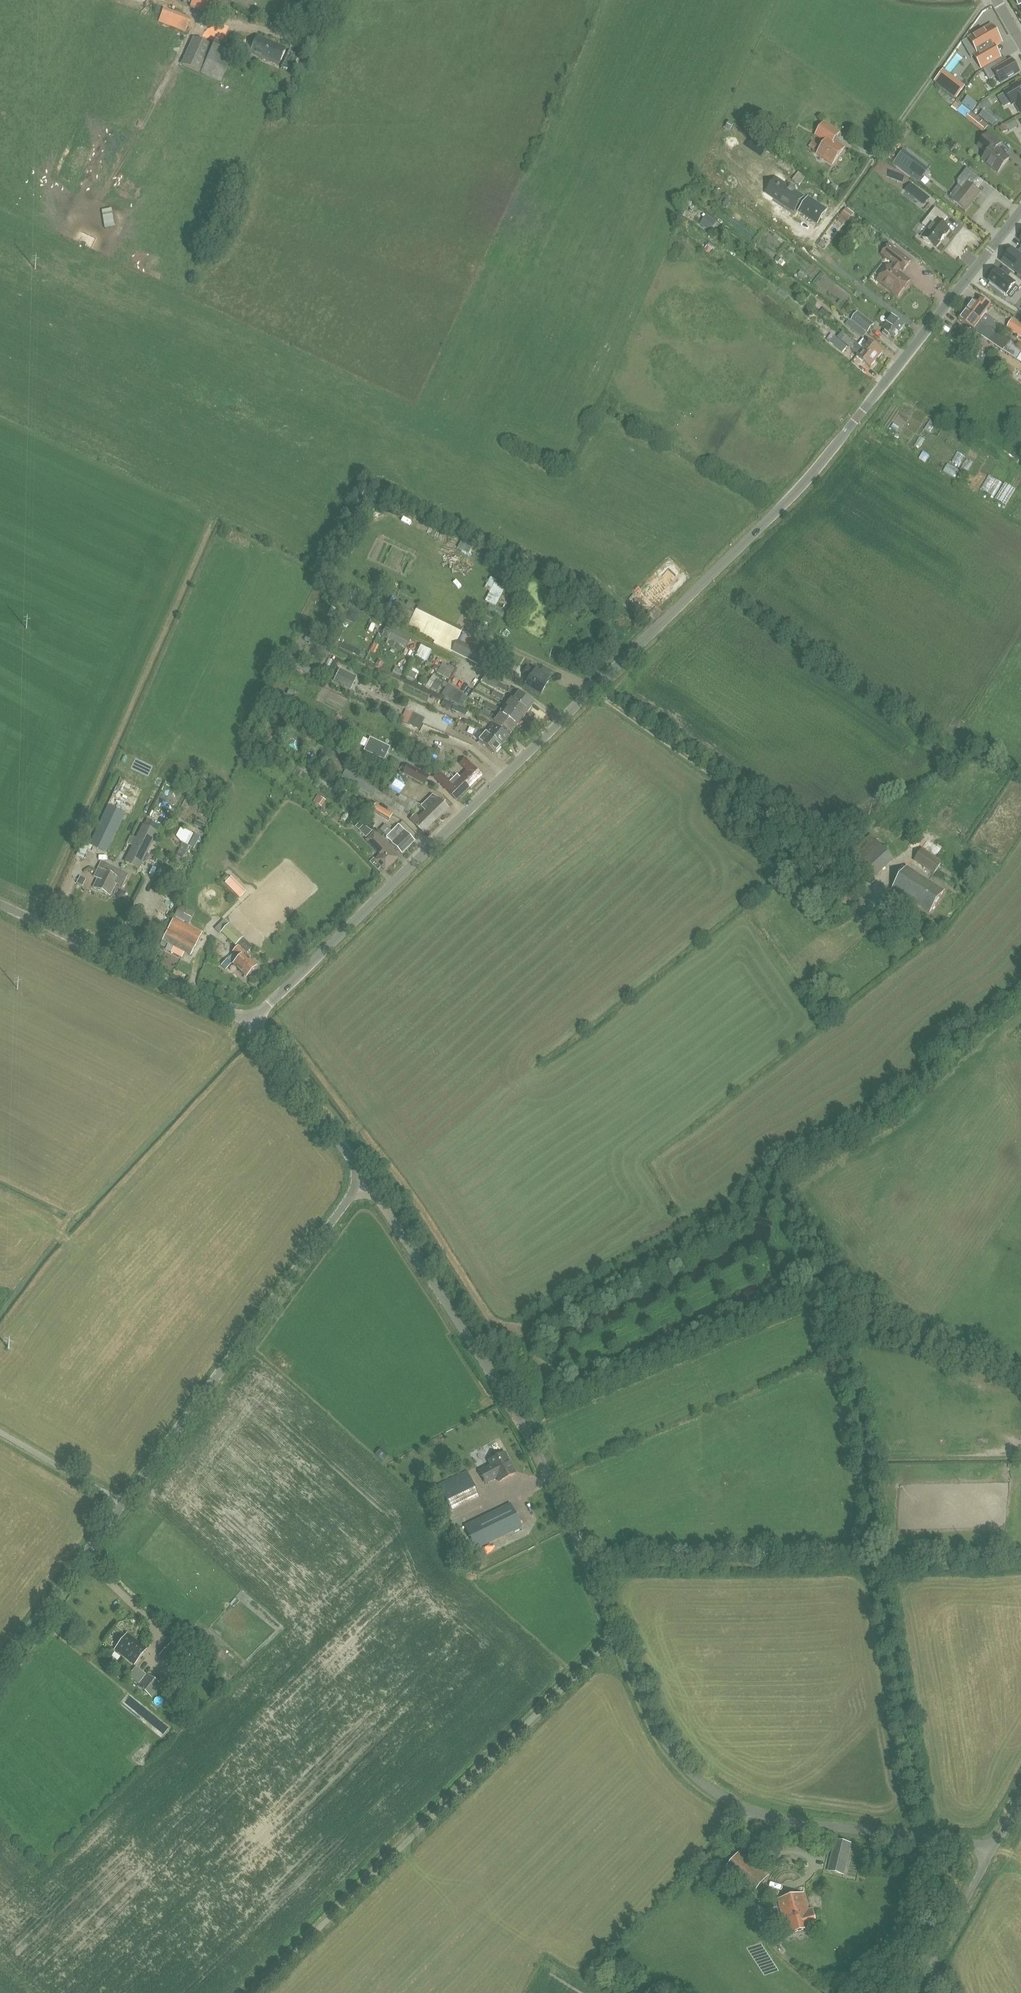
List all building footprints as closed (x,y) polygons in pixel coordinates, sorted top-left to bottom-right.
[(222,0),(193,0),(190,7),(216,17),(223,0),(222,0)] [(159,22),(185,32),(190,18),(163,8),(159,22)] [(992,25),(969,38),(969,39),(978,53),(974,55),(975,57),(982,68),(995,61),(999,59),(1000,58),(994,47),(1002,43),(992,25)] [(286,49),(258,37),(250,53),(278,66),(286,49)] [(194,39),(183,66),(200,73),(211,46),(194,39)] [(216,41),(213,47),(202,74),(220,81),(234,48),(216,41)] [(999,68),(996,63),(983,70),(989,80),(996,76),(1001,84),(1019,74),(1016,69),(1018,68),(1015,62),(1013,63),(1012,61),(1008,63),(999,68)] [(943,72),(935,81),(956,97),(963,88),(943,72)] [(288,77),(279,96),(284,98),(293,79),(288,77)] [(1005,93),(1012,105),(1015,103),(1020,113),(1020,112),(1020,83),(1005,93)] [(972,100),(967,108),(972,112),(978,104),(972,100)] [(957,112),(965,119),(983,132),(988,127),(971,112),(962,105),(957,101),(951,108),(957,112)] [(983,112),(979,117),(984,121),(992,127),(996,121),(988,115),(983,112)] [(833,165),(844,149),(834,142),(840,133),(824,123),(818,133),(828,140),(818,154),(833,165)] [(1005,125),(999,129),(1002,134),(1008,130),(1005,125)] [(780,132),(772,143),(775,145),(772,149),(780,155),(787,146),(783,142),(787,137),(780,132)] [(998,173),(1009,159),(996,149),(1001,143),(988,133),(978,146),(988,153),(982,160),(998,173)] [(918,166),(911,176),(919,182),(926,172),(918,166)] [(958,185),(949,196),(954,200),(953,201),(966,210),(980,192),(978,191),(971,184),(977,176),(967,168),(957,180),(958,185)] [(796,185),(801,177),(795,173),(790,181),(796,185)] [(773,198),(787,208),(787,207),(789,205),(795,210),(803,198),(804,197),(795,191),(796,189),(791,186),(790,188),(783,183),(780,188),(779,187),(777,190),(778,191),(773,198)] [(915,197),(919,192),(910,184),(906,190),(915,197)] [(731,202),(727,200),(723,196),(719,202),(723,204),(723,205),(727,207),(731,202)] [(106,209),(108,227),(118,226),(116,208),(106,209)] [(935,208),(929,215),(936,221),(929,230),(927,229),(921,236),(923,238),(924,240),(928,244),(930,243),(936,248),(950,230),(942,224),(947,218),(935,208)] [(846,219),(852,213),(846,209),(843,212),(842,211),(840,214),(841,215),(846,219)] [(708,215),(700,224),(709,231),(717,222),(708,215)] [(893,263),(890,267),(889,266),(878,280),(885,285),(884,286),(890,291),(891,290),(898,296),(904,288),(906,289),(909,285),(908,283),(909,282),(898,274),(902,270),(903,271),(911,261),(889,245),(882,254),(893,263)] [(1003,262),(1020,276),(1020,257),(1016,253),(1012,250),(1003,262)] [(817,287),(824,275),(818,271),(811,283),(817,287)] [(989,282),(1007,296),(1015,286),(1019,289),(1020,287),(1020,281),(1011,274),(1008,277),(1005,277),(1000,273),(998,271),(989,282)] [(996,332),(1000,327),(995,323),(996,322),(986,314),(992,306),(981,300),(978,304),(973,301),(966,310),(996,332)] [(824,308),(820,313),(825,318),(830,313),(824,308)] [(966,310),(958,319),(974,330),(975,329),(982,335),(981,335),(1020,363),(1020,348),(996,332),(966,310)] [(875,325),(858,312),(851,320),(868,333),(875,325)] [(885,331),(882,334),(887,338),(890,334),(895,338),(905,326),(895,318),(893,316),(883,329),(885,331)] [(1007,328),(1020,336),(1020,325),(1012,319),(1007,328)] [(846,325),(863,338),(867,333),(849,320),(846,325)] [(856,356),(853,360),(851,362),(863,371),(867,366),(870,368),(876,360),(859,345),(842,332),(838,338),(854,351),(855,350),(860,354),(857,357),(856,356)] [(847,348),(834,337),(830,343),(843,353),(847,348)] [(863,340),(859,345),(876,360),(883,353),(870,342),(867,344),(863,340)] [(977,344),(971,354),(976,357),(983,348),(977,344)] [(1005,505),(1014,490),(988,475),(979,489),(1005,505)] [(461,541),(457,548),(470,555),(474,548),(461,541)] [(494,606),(504,585),(486,577),(481,589),(486,591),(482,601),(494,606)] [(569,592),(558,590),(557,599),(567,601),(569,592)] [(396,600),(390,614),(409,623),(415,609),(414,609),(415,605),(408,601),(407,605),(396,600)] [(487,611),(503,619),(505,613),(489,605),(487,611)] [(338,610),(331,607),(327,617),(339,623),(346,609),(340,606),(338,610)] [(481,621),(490,625),(494,617),(485,613),(481,621)] [(453,628),(445,624),(442,630),(441,629),(437,638),(434,644),(489,671),(491,666),(498,671),(503,660),(496,657),(497,655),(478,645),(475,650),(449,636),(453,628)] [(411,640),(386,626),(380,637),(387,640),(406,649),(411,640)] [(375,654),(379,646),(374,643),(370,651),(375,654)] [(421,646),(415,657),(427,663),(432,651),(421,646)] [(378,661),(375,667),(380,671),(384,663),(378,661)] [(449,666),(443,676),(449,680),(455,669),(449,666)] [(535,670),(527,666),(522,674),(530,678),(525,686),(541,697),(550,680),(535,670)] [(339,669),(333,682),(350,690),(356,677),(339,669)] [(439,694),(443,683),(430,678),(426,689),(439,694)] [(505,692),(508,688),(499,683),(497,688),(505,692)] [(447,698),(454,688),(449,685),(442,694),(447,698)] [(447,698),(453,702),(459,692),(454,688),(447,698)] [(512,700),(528,712),(533,704),(517,692),(510,689),(507,694),(514,697),(512,700)] [(399,694),(392,690),(390,695),(396,699),(399,694)] [(504,696),(494,691),(491,696),(502,700),(504,696)] [(453,702),(457,705),(464,695),(459,692),(453,702)] [(464,695),(457,705),(462,708),(468,698),(464,695)] [(450,709),(453,703),(444,699),(441,705),(443,706),(443,708),(447,710),(448,708),(450,709)] [(522,720),(528,712),(512,700),(506,708),(522,720)] [(486,708),(499,716),(516,727),(522,720),(506,708),(502,712),(489,703),(486,708)] [(469,706),(467,711),(474,714),(476,709),(469,706)] [(425,719),(406,710),(400,721),(419,731),(425,719)] [(510,735),(516,727),(499,716),(497,719),(492,715),(484,710),(480,715),(489,719),(490,718),(494,723),(510,735)] [(271,714),(268,719),(280,725),(283,719),(271,714)] [(485,732),(486,733),(502,746),(509,738),(491,724),(485,732)] [(305,730),(301,738),(306,742),(311,733),(305,730)] [(494,754),(502,746),(486,733),(479,741),(494,754)] [(435,747),(433,750),(420,744),(408,738),(404,748),(415,754),(428,761),(434,764),(441,749),(435,747)] [(383,759),(388,748),(370,740),(365,750),(383,759)] [(418,805),(399,794),(389,789),(388,792),(386,791),(379,786),(348,766),(322,751),(318,760),(343,774),(341,777),(372,797),(401,816),(404,811),(409,814),(418,805)] [(465,770),(458,777),(469,789),(482,777),(465,760),(460,764),(465,770)] [(407,764),(403,773),(424,784),(429,775),(407,764)] [(400,772),(386,791),(388,792),(389,789),(399,794),(401,791),(399,789),(407,777),(400,772)] [(469,789),(458,777),(457,776),(450,782),(440,772),(434,778),(456,802),(469,789)] [(327,775),(323,781),(339,792),(343,785),(327,775)] [(420,806),(426,812),(436,821),(448,809),(436,797),(433,794),(420,806)] [(318,795),(313,801),(321,807),(326,800),(318,795)] [(342,807),(349,812),(351,809),(346,805),(349,803),(342,798),(338,803),(343,806),(342,807)] [(392,816),(375,805),(371,812),(388,822),(392,816)] [(92,846),(107,853),(125,814),(108,806),(94,836),(88,833),(84,841),(84,842),(90,845),(92,846)] [(436,821),(426,812),(418,820),(415,816),(411,821),(424,833),(436,821)] [(360,822),(355,827),(366,838),(372,831),(360,822)] [(157,832),(144,825),(143,825),(135,840),(133,845),(124,862),(140,870),(158,832),(157,832)] [(401,854),(414,842),(399,825),(386,838),(401,854)] [(175,855),(181,858),(188,846),(194,834),(190,832),(190,833),(180,828),(176,836),(182,843),(175,855)] [(384,870),(397,858),(374,833),(367,840),(381,856),(376,861),(384,870)] [(875,839),(853,859),(871,879),(893,858),(875,839)] [(942,863),(921,850),(913,861),(934,875),(942,863)] [(102,862),(94,877),(98,879),(93,888),(110,896),(116,884),(122,887),(128,875),(102,862)] [(893,889),(930,913),(944,891),(907,867),(893,889)] [(76,883),(82,886),(86,879),(80,876),(76,883)] [(225,883),(240,899),(246,892),(240,886),(232,877),(225,883)] [(184,906),(179,917),(194,924),(199,912),(184,906)] [(167,944),(168,944),(184,953),(190,956),(202,933),(188,926),(174,918),(162,941),(167,944)] [(219,934),(222,932),(238,947),(234,951),(240,957),(233,965),(247,977),(256,967),(248,959),(249,958),(245,955),(253,947),(245,939),(229,925),(224,920),(217,927),(215,930),(219,934)] [(386,1461),(390,1456),(383,1450),(378,1454),(386,1461)] [(488,1462),(490,1466),(478,1471),(486,1485),(497,1479),(499,1483),(517,1473),(505,1452),(488,1462)] [(438,1485),(447,1504),(451,1512),(480,1498),(467,1471),(438,1485)] [(510,1503),(465,1526),(476,1549),(522,1527),(510,1503)] [(134,1664),(147,1649),(128,1634),(115,1650),(134,1664)] [(175,1671),(191,1653),(176,1638),(159,1656),(175,1671)] [(150,1677),(141,1688),(153,1697),(162,1686),(150,1677)] [(167,1737),(174,1725),(144,1708),(142,1712),(150,1717),(145,1725),(167,1737)] [(829,1871),(844,1874),(851,1844),(836,1840),(829,1871)] [(768,1876),(740,1852),(722,1874),(750,1897),(768,1876)] [(813,1926),(817,1925),(813,1910),(809,1911),(804,1893),(778,1899),(788,1934),(813,1928),(813,1926)]
